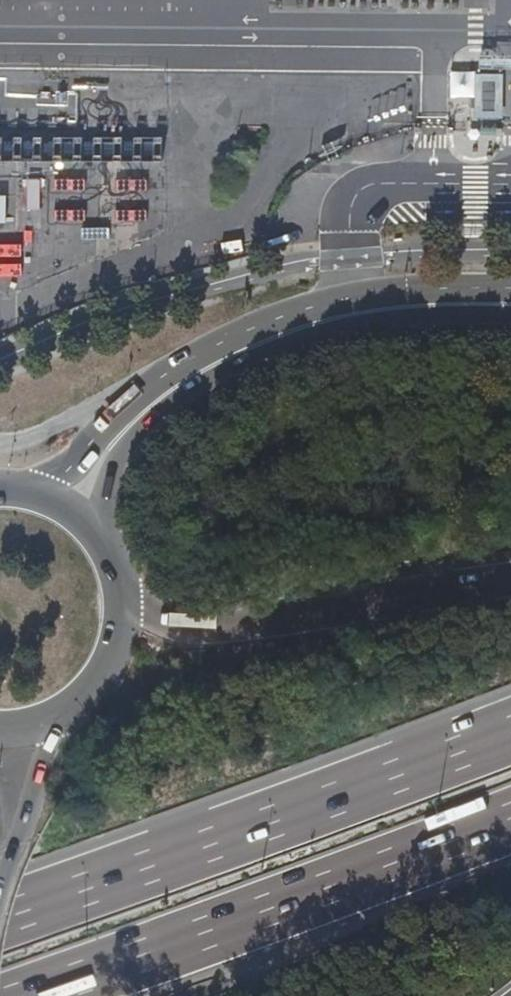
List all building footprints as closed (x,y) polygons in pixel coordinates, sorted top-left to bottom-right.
[(476,73),(477,117),(502,117),(501,72),(476,73)]
